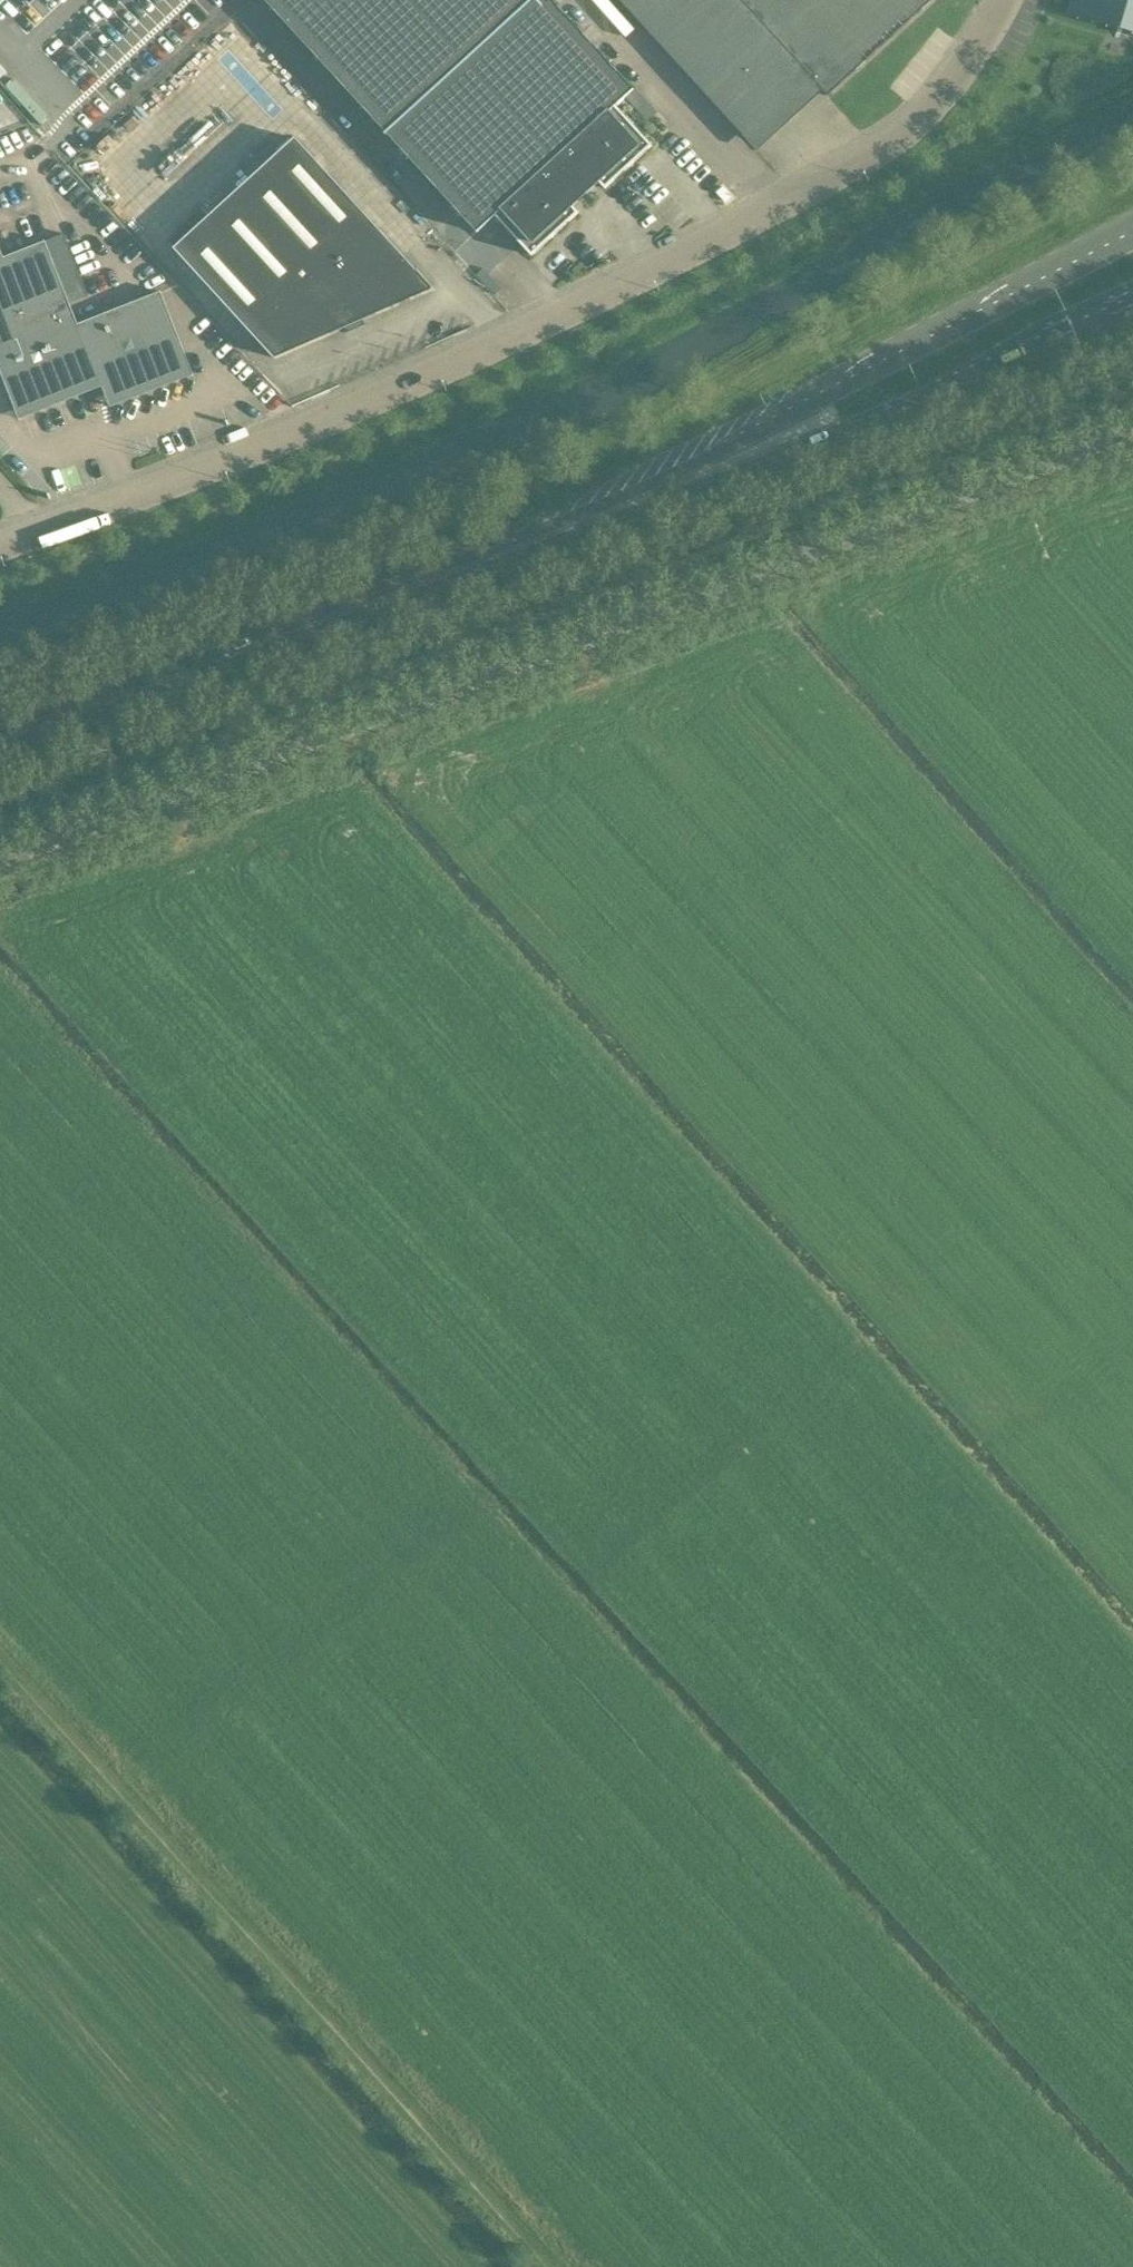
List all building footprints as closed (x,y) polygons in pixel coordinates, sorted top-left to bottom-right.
[(477,233),(495,217),(532,257),(579,214),(573,207),(600,184),(605,190),(653,146),(616,106),(635,90),(552,0),(264,0),(477,233)] [(758,152),(823,91),(828,96),(933,0),(619,0),(758,152)] [(1067,13),(1132,32),(1132,0),(1071,0),(1067,13)] [(235,192),(174,249),(274,359),(344,328),(347,334),(366,326),(363,320),(433,290),(374,225),(315,279),(235,192)] [(19,420),(102,388),(111,409),(194,375),(161,292),(78,324),(46,242),(4,258),(0,247),(0,371),(19,420)]
